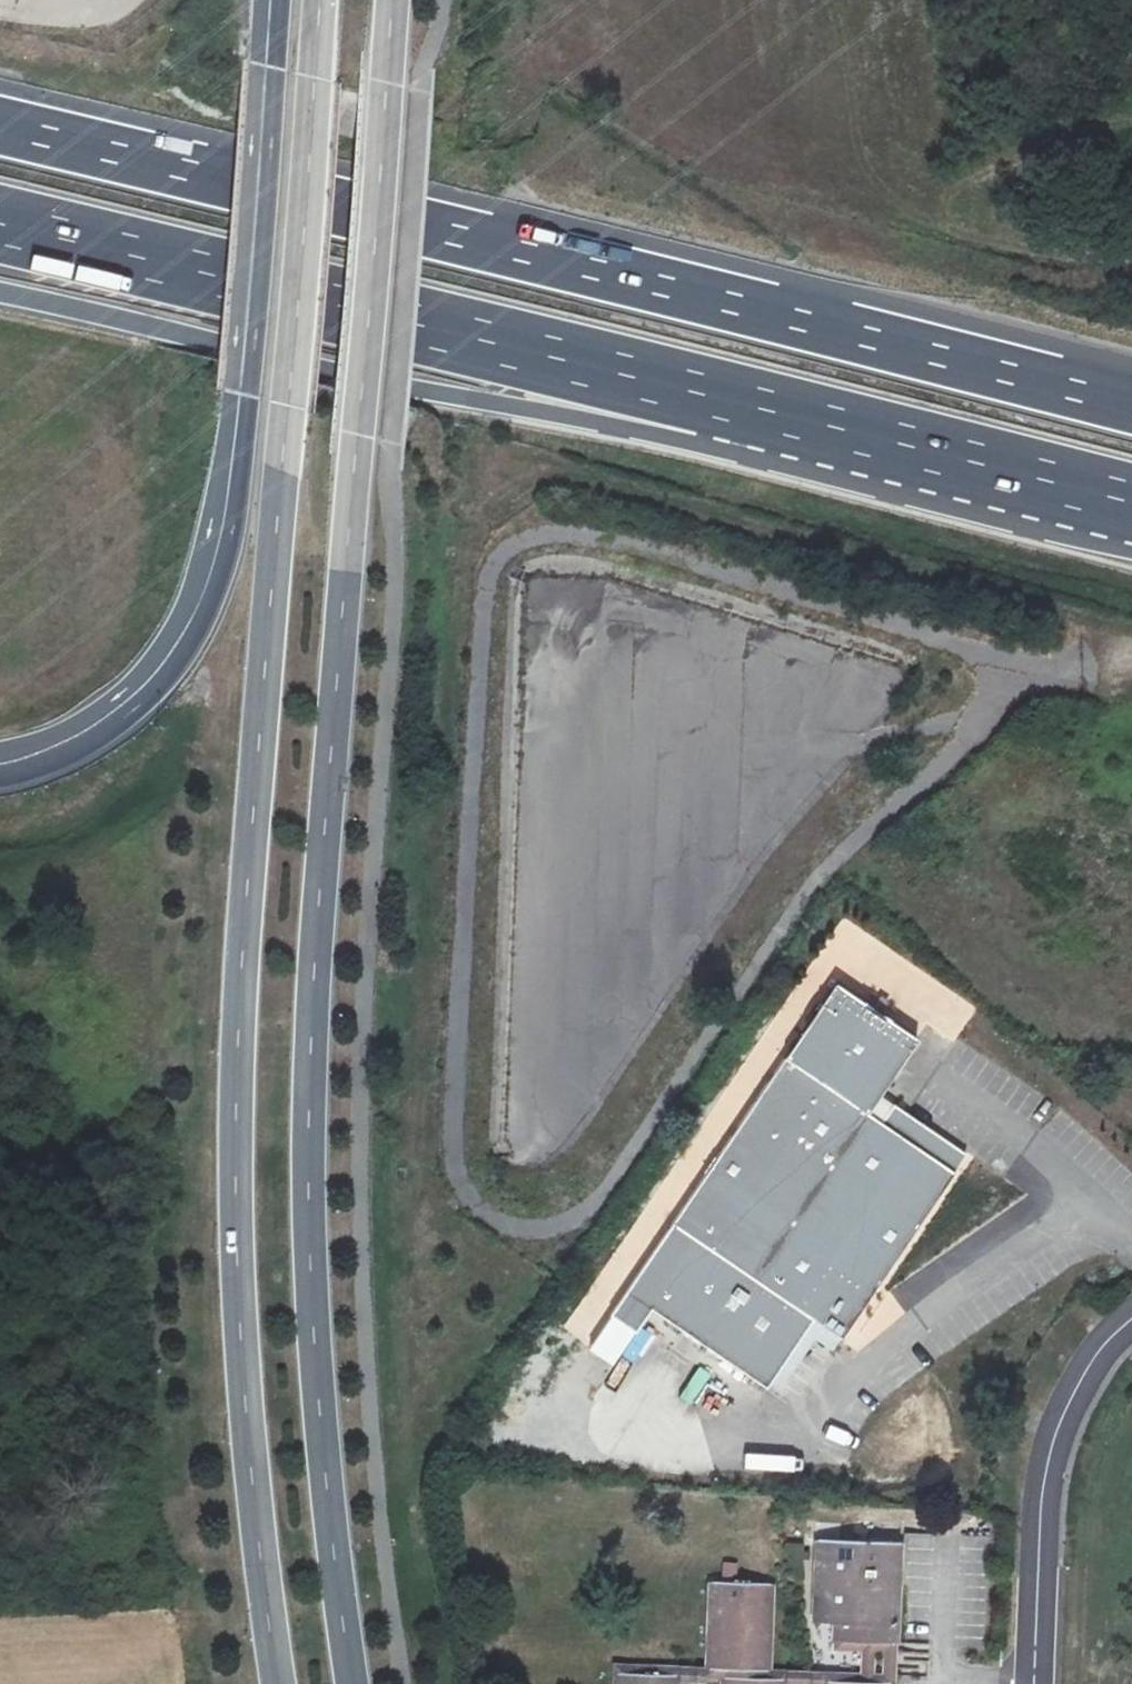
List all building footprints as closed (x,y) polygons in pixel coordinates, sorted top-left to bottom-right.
[(880,1015),(871,1008),(862,1002),(861,1003),(834,985),(671,1223),(627,1288),(773,1388),(818,1323),(841,1339),(953,1173),(866,1114),(916,1040),(889,1022),(889,1021),(880,1015)] [(877,999),(871,1008),(880,1015),(886,1006),(877,999)] [(609,1316),(589,1344),(614,1361),(633,1334),(609,1316)] [(834,1641),(885,1643),(896,1643),(899,1528),(883,1527),(883,1520),(852,1519),(851,1541),(816,1539),(813,1623),(834,1624),(834,1641)] [(900,1520),(883,1520),(883,1527),(899,1528),(900,1520)] [(708,1669),(767,1671),(771,1584),(712,1582),(708,1669)] [(834,1641),(834,1649),(862,1650),(862,1675),(767,1671),(708,1669),(617,1666),(617,1673),(676,1675),(676,1681),(704,1682),(705,1676),(724,1677),(783,1679),(782,1683),(827,1683),(827,1682),(885,1683),(886,1676),(884,1677),(884,1675),(873,1676),(874,1650),(885,1651),(885,1643),(834,1641)] [(884,1677),(886,1676),(895,1677),(896,1652),(896,1643),(885,1643),(885,1651),(884,1675),(884,1677)] [(884,1675),(885,1651),(874,1650),(873,1676),(884,1675)] [(617,1673),(617,1683),(676,1683),(676,1681),(676,1675),(617,1673)]
